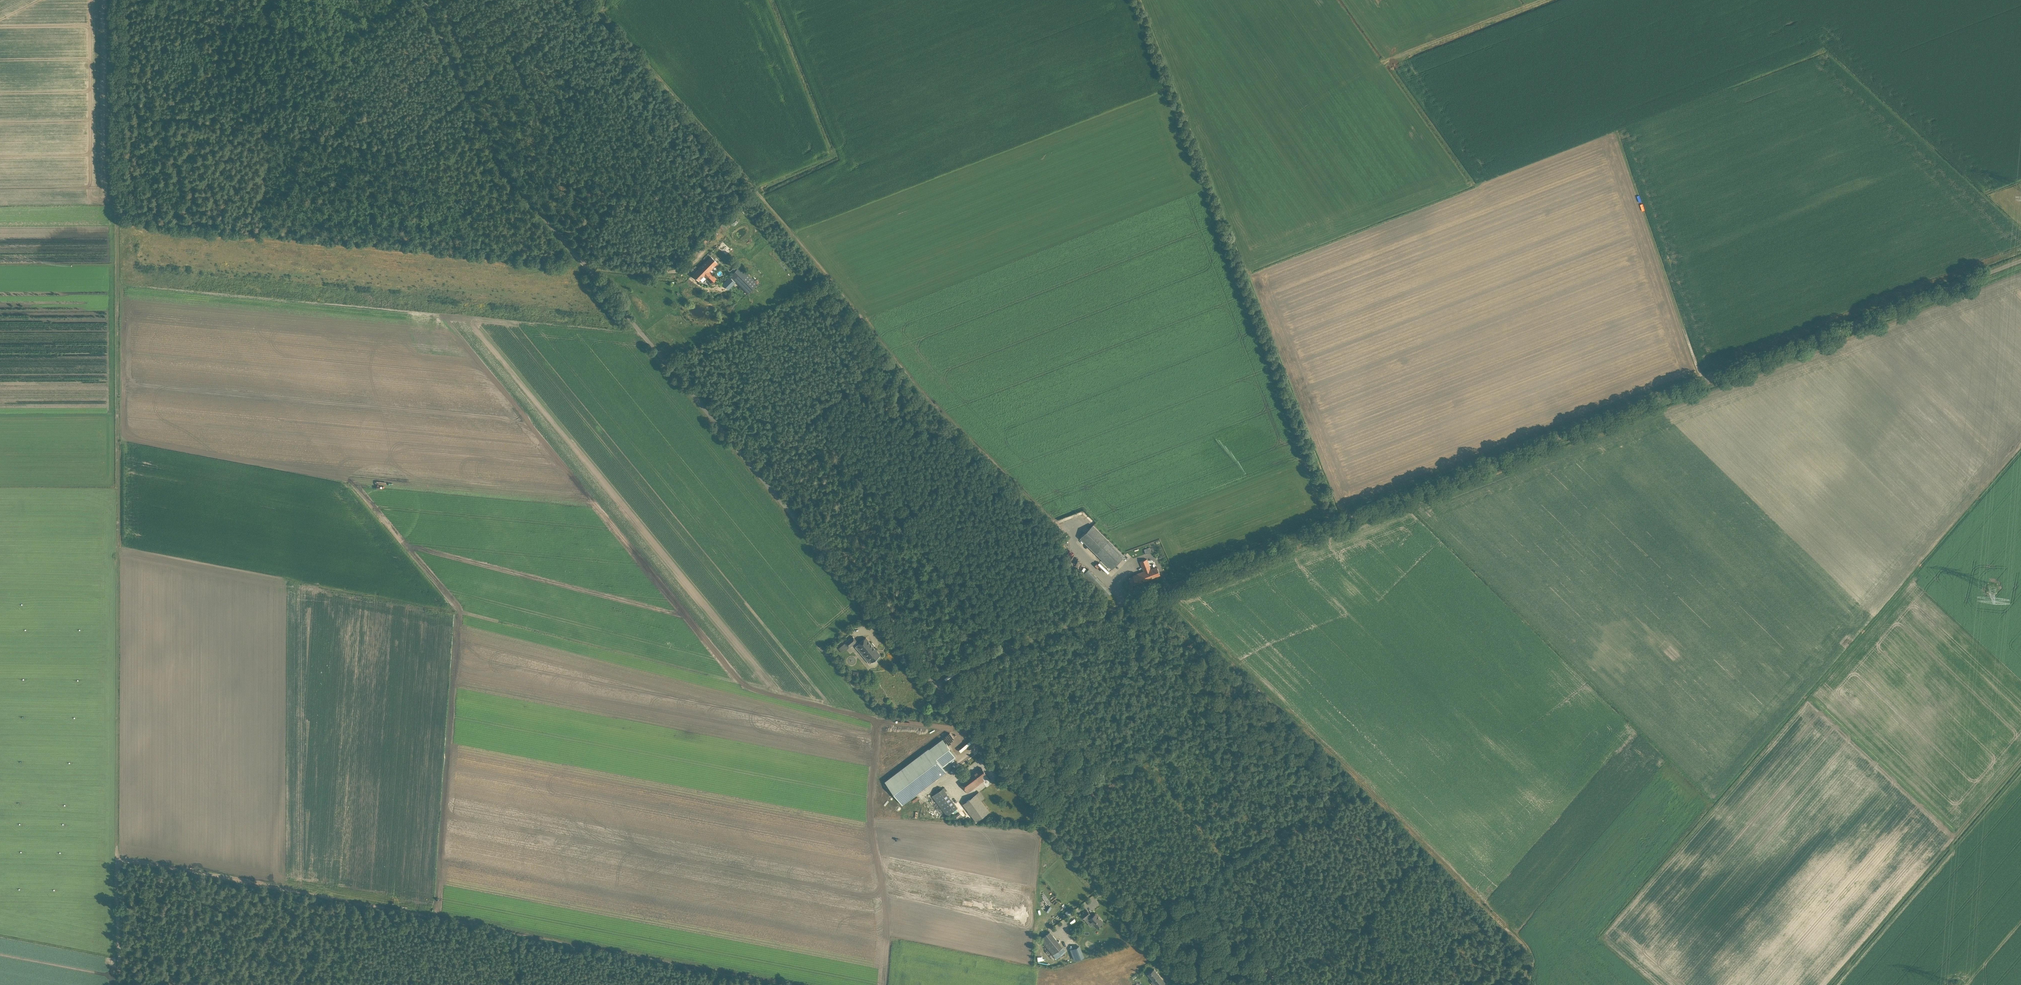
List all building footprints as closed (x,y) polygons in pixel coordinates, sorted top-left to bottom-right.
[(720,258),(714,253),(711,256),(693,275),(699,281),(703,276),(711,284),(716,278),(709,271),(717,263),(716,262),(720,258)] [(740,266),(730,276),(748,294),(757,284),(740,266)] [(730,287),(735,283),(729,277),(722,284),(725,287),(728,284),(730,287)] [(1080,538),(1096,553),(1112,569),(1125,556),(1093,525),(1080,538)] [(1129,579),(1131,585),(1160,574),(1157,567),(1151,569),(1147,559),(1145,559),(1140,561),(1144,571),(1133,575),(1133,577),(1129,579)] [(1082,575),(1104,599),(1111,593),(1089,569),(1082,575)] [(838,648),(841,653),(848,647),(849,648),(857,641),(852,636),(844,642),(845,643),(838,648)] [(866,637),(858,644),(872,661),(881,654),(866,637)] [(885,782),(902,804),(946,770),(942,766),(956,756),(942,739),(885,782)] [(960,783),(968,793),(984,780),(982,777),(986,774),(982,767),(960,783)] [(932,796),(947,815),(958,807),(943,788),(932,796)] [(976,794),(963,804),(976,822),(989,812),(976,794)] [(1089,919),(1096,927),(1103,921),(1098,915),(1097,917),(1095,914),(1092,916),(1090,914),(1091,914),(1087,910),(1083,913),(1081,915),(1085,919),(1088,917),(1089,919)] [(1041,940),(1056,958),(1066,950),(1050,932),(1041,940)] [(1068,951),(1072,961),(1084,957),(1080,946),(1074,948),(1073,946),(1070,947),(1071,950),(1068,951)] [(1146,979),(1151,984),(1167,984),(1154,969),(1150,972),(1148,974),(1150,976),(1146,979)]
